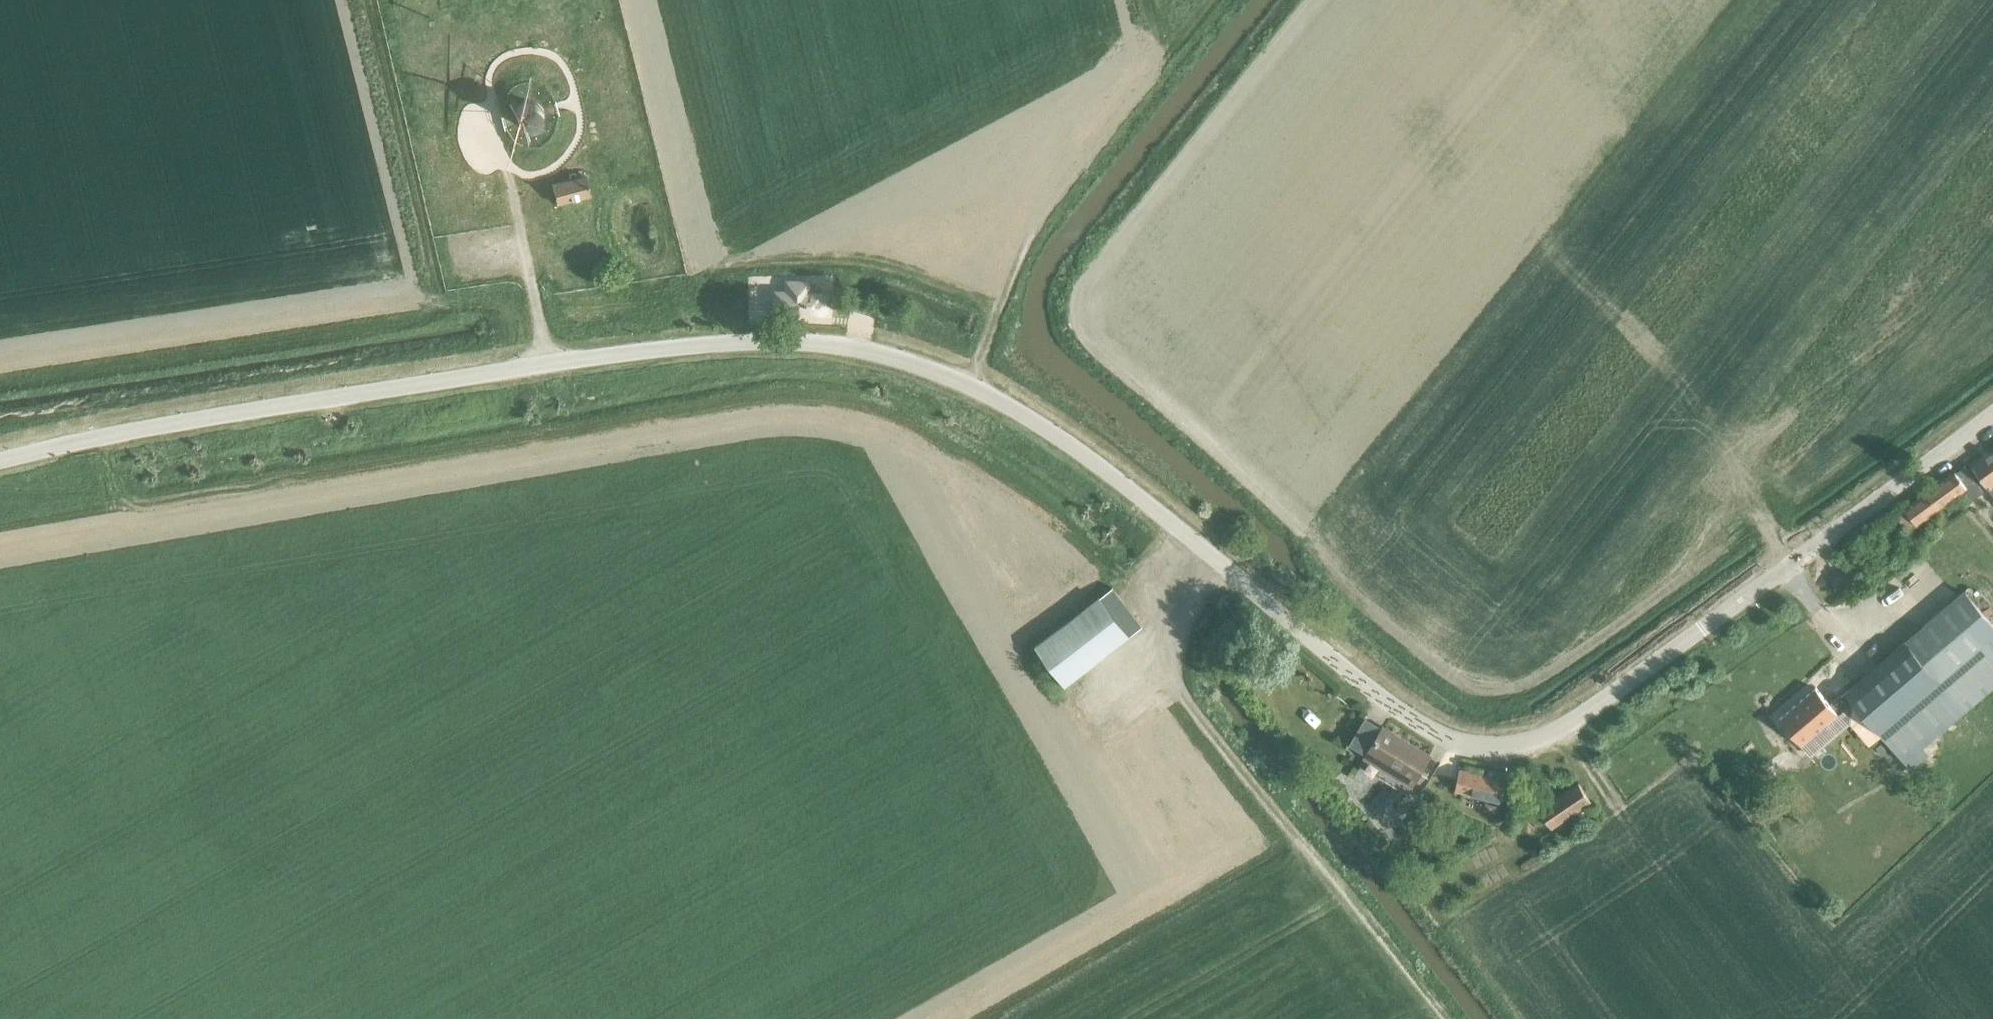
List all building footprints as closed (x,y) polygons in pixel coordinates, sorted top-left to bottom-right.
[(533,129),(538,127),(542,122),(544,116),(543,110),(540,105),(535,102),(529,100),(524,102),(519,105),(515,111),(515,117),(517,123),(521,127),(527,129),(533,129)] [(590,195),(585,175),(551,184),(556,203),(590,195)] [(785,292),(774,292),(774,312),(778,312),(778,315),(790,315),(791,313),(827,314),(827,296),(818,296),(818,294),(806,294),(806,282),(785,282),(785,292)] [(1992,495),(1992,450),(1971,466),(1988,489),(1988,488),(1992,495)] [(1916,525),(1956,497),(1964,507),(1983,491),(1963,467),(1955,474),(1954,473),(1904,509),(1916,525)] [(1923,529),(1917,534),(1920,539),(1927,535),(1923,529)] [(1112,591),(1101,600),(1127,633),(1138,625),(1112,591)] [(1992,688),(1992,626),(1964,592),(1844,693),(1911,770),(1922,760),(1916,754),(1992,688)] [(1801,745),(1838,714),(1837,713),(1848,704),(1840,695),(1829,704),(1816,688),(1779,718),(1801,745)] [(1364,719),(1349,743),(1366,754),(1360,765),(1406,794),(1429,756),(1382,728),(1381,730),(1364,719)] [(1501,800),(1506,780),(1460,770),(1455,790),(1501,800)] [(1535,802),(1525,809),(1535,825),(1546,818),(1552,827),(1591,801),(1578,783),(1540,809),(1535,802)]
